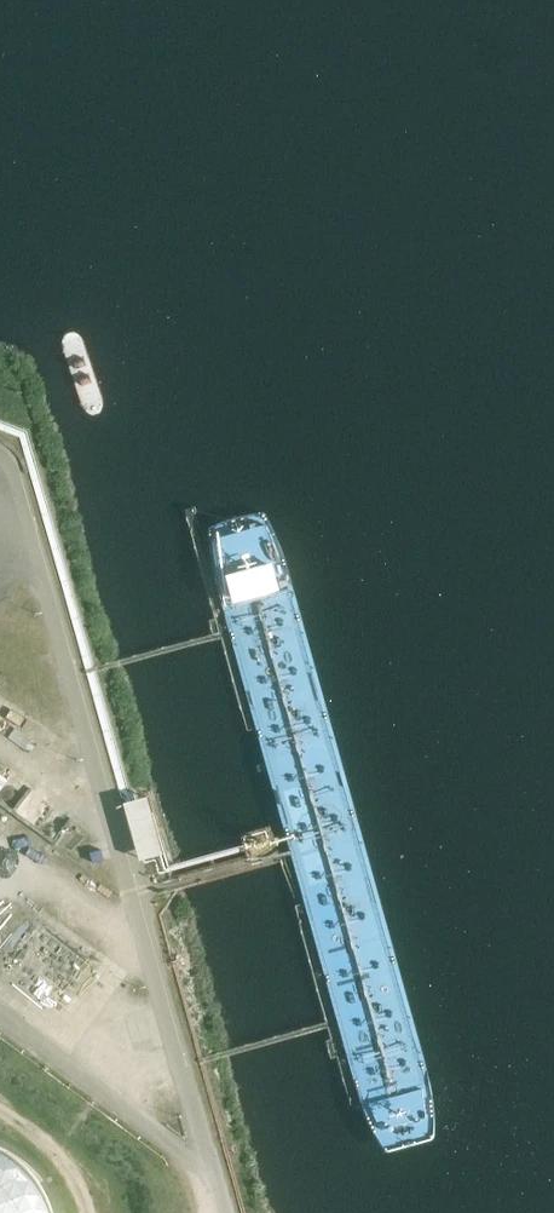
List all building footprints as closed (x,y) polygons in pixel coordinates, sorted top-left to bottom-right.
[(149,795),(124,802),(140,859),(165,852),(149,795)] [(54,1211),(53,1209),(51,1203),(49,1198),(47,1193),(43,1185),(38,1178),(33,1172),(29,1168),(23,1162),(17,1156),(10,1152),(5,1149),(0,1146),(0,1212),(54,1212),(54,1211)]
